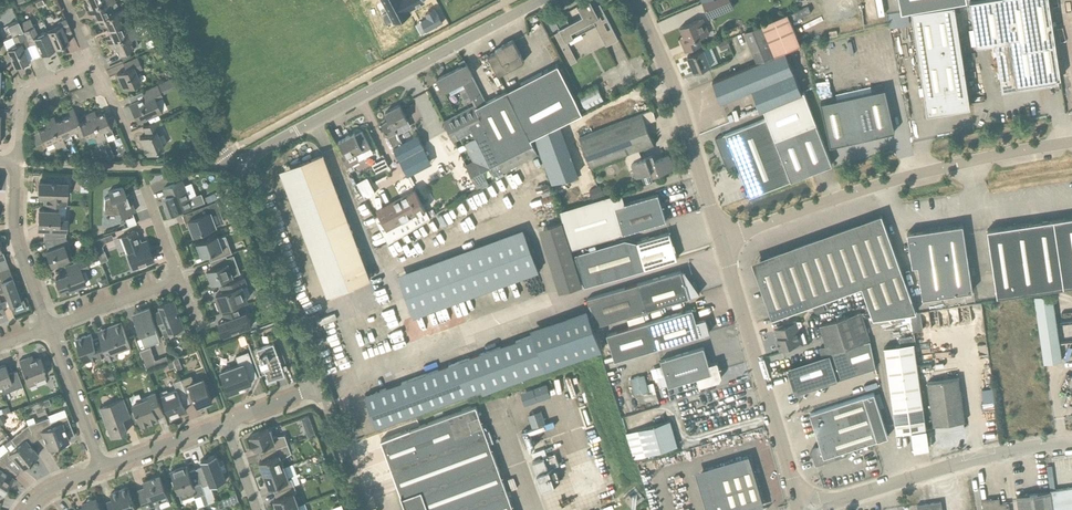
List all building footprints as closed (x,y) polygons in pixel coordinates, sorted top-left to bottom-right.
[(86,10),(109,0),(87,0),(89,3),(84,5),(86,10)] [(119,10),(114,0),(109,0),(86,10),(89,15),(93,13),(96,21),(98,20),(119,10)] [(423,0),(382,0),(388,12),(382,15),(386,24),(393,21),(394,22),(411,13),(409,10),(424,3),(423,0)] [(554,19),(566,41),(596,26),(593,20),(599,17),(590,0),(589,0),(578,6),(584,18),(571,25),(564,13),(554,19)] [(703,1),(710,18),(734,7),(731,0),(706,0),(703,1)] [(902,12),(965,0),(900,0),(902,12)] [(1049,0),(974,0),(970,1),(977,45),(995,43),(1002,91),(1004,90),(1004,88),(1016,86),(1016,84),(1061,77),(1049,0)] [(970,106),(954,4),(911,11),(925,100),(928,99),(945,96),(947,110),(952,109),(970,106)] [(119,10),(98,20),(100,25),(104,23),(108,30),(122,23),(119,15),(127,12),(126,7),(119,10)] [(442,23),(435,9),(425,14),(427,18),(422,22),(427,31),(442,23)] [(905,12),(905,19),(890,19),(891,26),(909,25),(909,12),(905,12)] [(143,15),(137,17),(139,23),(145,20),(147,19),(145,14),(143,15)] [(758,63),(785,52),(785,51),(800,44),(787,14),(745,32),(754,52),(758,63)] [(72,32),(66,18),(58,21),(60,24),(47,30),(55,49),(69,43),(66,35),(72,32)] [(683,44),(686,52),(702,45),(699,38),(709,34),(702,18),(680,27),(687,43),(683,44)] [(55,49),(47,30),(38,34),(30,19),(19,23),(23,31),(29,44),(35,42),(41,55),(55,49)] [(106,39),(108,44),(136,32),(134,26),(125,30),(122,23),(108,30),(111,37),(106,39)] [(146,27),(136,32),(138,37),(148,32),(146,27)] [(7,49),(10,57),(15,67),(29,61),(23,47),(29,44),(23,31),(12,36),(16,44),(7,49)] [(138,37),(136,32),(108,44),(111,49),(115,47),(119,54),(139,45),(136,38),(138,37)] [(524,61),(514,41),(513,40),(502,45),(503,48),(488,56),(498,75),(524,61)] [(727,40),(719,43),(722,50),(730,47),(727,40)] [(164,55),(161,48),(154,52),(157,58),(164,55)] [(704,49),(687,56),(694,72),(711,65),(704,49)] [(572,51),(565,54),(571,64),(577,61),(572,51)] [(760,110),(763,108),(802,92),(794,72),(785,52),(758,63),(713,81),(722,102),(752,90),(760,110)] [(117,74),(124,90),(140,82),(135,71),(141,68),(137,57),(123,64),(126,70),(117,74)] [(486,101),(472,74),(467,64),(437,79),(443,90),(462,81),(475,105),(476,107),(486,101)] [(558,65),(486,101),(476,107),(507,168),(538,153),(531,139),(582,113),(558,65)] [(510,69),(499,76),(503,82),(514,76),(510,69)] [(1071,89),(1071,79),(1071,75),(1063,76),(1065,90),(1071,89)] [(818,82),(821,97),(833,94),(830,79),(818,82)] [(160,95),(167,92),(162,82),(156,85),(160,95)] [(130,104),(138,122),(160,112),(154,97),(160,95),(156,85),(142,91),(144,97),(130,104)] [(597,86),(579,95),(586,109),(604,100),(597,86)] [(830,146),(895,132),(885,88),(821,103),(830,146)] [(768,118),(715,139),(728,170),(738,166),(750,197),(832,165),(816,123),(804,92),(802,92),(763,108),(768,118)] [(408,176),(410,176),(418,171),(415,167),(431,160),(418,134),(402,142),(393,126),(408,118),(400,105),(385,112),(389,120),(381,123),(406,172),(408,176)] [(507,168),(476,107),(475,105),(443,121),(453,141),(461,137),(473,160),(466,164),(478,188),(489,182),(487,178),(482,170),(490,166),(495,174),(507,168)] [(70,133),(77,130),(80,138),(85,136),(79,123),(80,123),(73,108),(68,111),(70,115),(63,118),(70,133)] [(624,156),(639,150),(653,144),(646,124),(656,120),(652,110),(578,138),(582,148),(590,169),(624,156)] [(95,111),(90,113),(105,148),(110,158),(114,156),(106,137),(113,133),(110,127),(117,124),(113,116),(107,119),(104,112),(97,116),(95,111)] [(79,123),(85,136),(86,136),(87,138),(94,135),(100,150),(105,148),(90,113),(85,116),(87,120),(80,123),(79,123)] [(49,119),(61,147),(66,144),(64,141),(72,138),(70,133),(63,118),(56,122),(54,117),(49,119)] [(61,147),(49,119),(44,122),(46,126),(38,129),(39,130),(31,134),(35,143),(43,139),(45,144),(53,141),(56,149),(61,147)] [(147,155),(164,147),(156,131),(159,129),(155,122),(143,127),(146,135),(139,138),(147,155)] [(345,153),(342,155),(350,171),(355,169),(353,165),(359,161),(355,153),(362,150),(363,152),(371,148),(362,132),(356,135),(355,133),(339,141),(345,153)] [(642,159),(639,150),(624,156),(628,164),(631,163),(636,176),(641,174),(645,184),(653,180),(649,171),(651,170),(653,175),(674,167),(669,155),(655,160),(652,154),(646,156),(646,157),(642,159)] [(323,154),(281,170),(328,295),(370,279),(323,154)] [(376,171),(389,167),(387,159),(374,163),(376,171)] [(356,183),(361,192),(370,187),(364,178),(356,183)] [(183,180),(163,188),(167,196),(164,197),(167,204),(164,205),(168,215),(192,206),(183,180)] [(45,198),(44,205),(67,205),(67,191),(67,183),(60,183),(38,182),(38,198),(45,198)] [(123,186),(108,192),(109,196),(105,197),(105,211),(120,212),(122,216),(135,211),(131,199),(128,200),(123,186)] [(592,199),(598,197),(604,195),(600,186),(589,190),(592,199)] [(416,190),(376,211),(378,215),(375,217),(388,242),(430,217),(416,190)] [(217,200),(215,193),(203,198),(205,204),(217,200)] [(623,234),(666,220),(658,194),(625,204),(622,193),(590,202),(560,211),(572,249),(623,234)] [(195,217),(188,220),(194,234),(217,225),(212,213),(221,210),(217,200),(193,210),(195,217)] [(66,237),(65,236),(67,218),(60,218),(60,210),(39,210),(38,229),(44,229),(44,240),(45,240),(66,237)] [(125,219),(128,227),(137,224),(134,216),(125,219)] [(996,285),(997,296),(1071,285),(1071,217),(987,230),(996,285)] [(917,311),(883,218),(757,263),(758,266),(755,267),(760,280),(763,279),(776,316),(862,285),(873,317),(917,311)] [(963,224),(907,233),(912,266),(918,265),(923,298),(973,291),(963,224)] [(398,271),(412,315),(540,274),(526,230),(398,271)] [(141,245),(136,231),(128,234),(128,235),(121,237),(133,268),(154,260),(147,243),(141,245)] [(584,287),(645,268),(677,258),(670,232),(637,242),(625,240),(575,255),(584,287)] [(219,235),(197,243),(202,257),(208,255),(210,261),(232,252),(226,235),(220,237),(219,235)] [(66,237),(45,240),(48,250),(45,251),(51,265),(69,259),(66,251),(71,250),(66,237)] [(102,247),(105,243),(103,237),(94,241),(98,253),(104,251),(102,247)] [(240,273),(234,256),(227,258),(226,255),(233,253),(232,252),(210,261),(213,268),(207,270),(212,284),(240,273)] [(61,293),(86,284),(81,272),(89,269),(85,259),(66,266),(68,274),(55,278),(59,287),(57,288),(59,292),(60,291),(61,293)] [(7,300),(7,299),(10,305),(21,301),(9,268),(0,272),(0,280),(1,282),(7,300)] [(595,325),(646,310),(698,294),(700,293),(696,286),(697,286),(695,280),(685,283),(681,270),(587,299),(595,325)] [(223,292),(216,295),(218,301),(215,302),(218,309),(221,308),(221,309),(247,299),(242,286),(247,285),(244,277),(221,285),(223,292)] [(268,296),(265,288),(257,291),(259,299),(268,296)] [(162,330),(165,338),(171,336),(170,332),(184,326),(181,317),(180,317),(177,309),(178,308),(174,299),(159,304),(162,311),(155,313),(162,330)] [(823,304),(813,307),(816,316),(826,312),(823,304)] [(225,320),(219,322),(224,336),(252,326),(246,312),(242,314),(240,307),(223,313),(225,320)] [(160,339),(149,308),(133,314),(145,345),(160,339)] [(531,329),(532,334),(366,396),(365,396),(376,428),(377,427),(482,389),(483,392),(545,370),(601,350),(587,309),(531,329)] [(607,335),(615,361),(710,332),(706,318),(696,321),(692,309),(607,335)] [(321,325),(337,319),(335,313),(318,319),(321,325)] [(822,357),(862,344),(860,313),(820,326),(826,346),(819,348),(822,357)] [(275,323),(277,328),(284,325),(282,320),(275,323)] [(786,347),(790,348),(800,345),(798,335),(799,335),(796,321),(785,325),(785,327),(779,329),(778,331),(780,338),(777,339),(780,349),(786,347)] [(107,356),(108,356),(109,360),(117,357),(115,351),(129,345),(121,323),(105,329),(107,335),(100,337),(107,356)] [(99,359),(107,356),(100,337),(93,340),(91,334),(76,340),(84,362),(99,357),(99,359)] [(238,337),(242,346),(248,343),(245,335),(238,337)] [(274,343),(251,351),(260,376),(266,374),(269,380),(286,374),(274,343)] [(1062,361),(1059,343),(1042,346),(1044,363),(1062,361)] [(795,394),(864,372),(862,344),(822,357),(787,368),(795,394)] [(884,348),(896,433),(912,431),(915,450),(929,448),(914,344),(884,348)] [(697,378),(699,386),(719,380),(722,376),(717,361),(709,364),(704,347),(661,360),(669,386),(697,378)] [(155,361),(150,348),(140,351),(147,369),(157,365),(157,366),(166,363),(169,362),(167,356),(155,361)] [(178,352),(175,351),(171,352),(173,359),(180,356),(178,352)] [(249,352),(236,357),(240,365),(221,372),(222,375),(221,375),(224,383),(225,383),(229,395),(246,389),(245,386),(252,383),(251,380),(258,377),(249,352)] [(19,361),(23,371),(28,385),(36,383),(35,380),(46,376),(43,368),(44,368),(41,358),(34,360),(32,356),(19,361)] [(177,369),(182,367),(179,359),(174,361),(177,369)] [(172,360),(169,362),(166,363),(168,369),(174,366),(172,360)] [(1,386),(12,383),(14,390),(23,386),(17,371),(9,374),(5,364),(0,366),(0,383),(1,386)] [(635,394),(648,391),(644,375),(631,379),(635,394)] [(181,380),(190,403),(196,400),(198,406),(212,401),(203,378),(194,382),(191,376),(181,380)] [(963,421),(965,421),(959,378),(927,383),(933,426),(935,425),(936,432),(964,428),(963,421)] [(190,403),(181,380),(174,382),(177,390),(168,393),(167,391),(160,393),(170,417),(186,411),(183,405),(190,403)] [(549,383),(522,391),(526,404),(552,396),(549,383)] [(983,388),(984,407),(995,407),(995,388),(983,388)] [(163,412),(156,392),(148,395),(149,398),(133,404),(142,427),(158,420),(156,414),(163,412)] [(816,466),(837,459),(848,455),(846,450),(888,437),(874,393),(810,414),(820,446),(814,448),(811,453),(816,466)] [(51,405),(48,399),(42,401),(45,407),(51,405)] [(124,399),(101,408),(112,438),(127,432),(123,419),(130,416),(124,399)] [(382,441),(386,454),(407,509),(514,509),(476,406),(382,441)] [(51,420),(68,415),(66,409),(49,414),(51,420)] [(69,442),(67,438),(74,435),(67,415),(57,419),(50,422),(48,422),(57,446),(69,442)] [(48,422),(50,422),(48,417),(28,425),(27,426),(35,440),(36,440),(44,437),(48,449),(57,446),(48,422)] [(524,437),(527,436),(531,449),(537,447),(532,434),(558,425),(556,420),(522,432),(524,437)] [(669,420),(637,430),(645,455),(677,445),(669,420)] [(30,445),(35,440),(27,426),(10,439),(29,463),(38,455),(30,445)] [(315,433),(313,427),(309,428),(307,433),(308,436),(315,433)] [(261,447),(263,453),(288,444),(285,435),(273,437),(270,428),(250,436),(255,449),(261,447)] [(6,465),(7,464),(12,459),(21,469),(29,463),(10,439),(4,444),(8,449),(0,457),(0,459),(6,465)] [(292,453),(288,444),(263,453),(266,459),(259,462),(261,467),(260,467),(263,475),(262,475),(262,476),(284,467),(282,460),(292,453)] [(542,488),(561,481),(555,466),(559,465),(555,453),(532,462),(542,488)] [(196,468),(196,469),(204,491),(203,486),(210,484),(211,486),(227,480),(224,472),(227,470),(222,459),(219,460),(217,454),(201,460),(203,466),(196,468)] [(7,488),(14,477),(3,470),(6,465),(0,459),(0,484),(7,488)] [(724,474),(722,469),(703,474),(714,509),(753,509),(753,507),(763,504),(751,461),(733,466),(734,471),(724,474)] [(195,498),(201,495),(205,494),(208,503),(204,504),(205,505),(209,503),(204,491),(196,469),(189,471),(187,465),(171,471),(181,500),(194,495),(195,498)] [(275,485),(278,492),(295,485),(292,478),(289,480),(284,467),(262,476),(263,476),(266,483),(267,483),(269,488),(275,485)] [(332,479),(329,472),(323,474),(326,481),(332,479)] [(146,488),(138,491),(144,509),(169,500),(160,475),(144,481),(146,488)] [(295,485),(278,492),(280,498),(274,500),(276,505),(274,506),(276,509),(287,509),(299,506),(294,493),(297,492),(295,485)] [(128,487),(111,494),(113,500),(107,502),(110,509),(137,509),(128,487)] [(1017,496),(1019,509),(1071,509),(1071,488),(1017,496)] [(222,498),(225,506),(239,501),(236,493),(222,498)] [(631,506),(636,502),(629,494),(624,498),(631,506)] [(83,504),(84,507),(76,509),(100,509),(96,499),(92,500),(88,498),(86,503),(83,504)] [(225,507),(225,506),(222,498),(216,501),(219,509),(225,507)] [(982,501),(983,509),(1010,509),(1009,503),(994,504),(994,499),(982,501)] [(941,502),(917,505),(918,509),(942,509),(941,502)]
